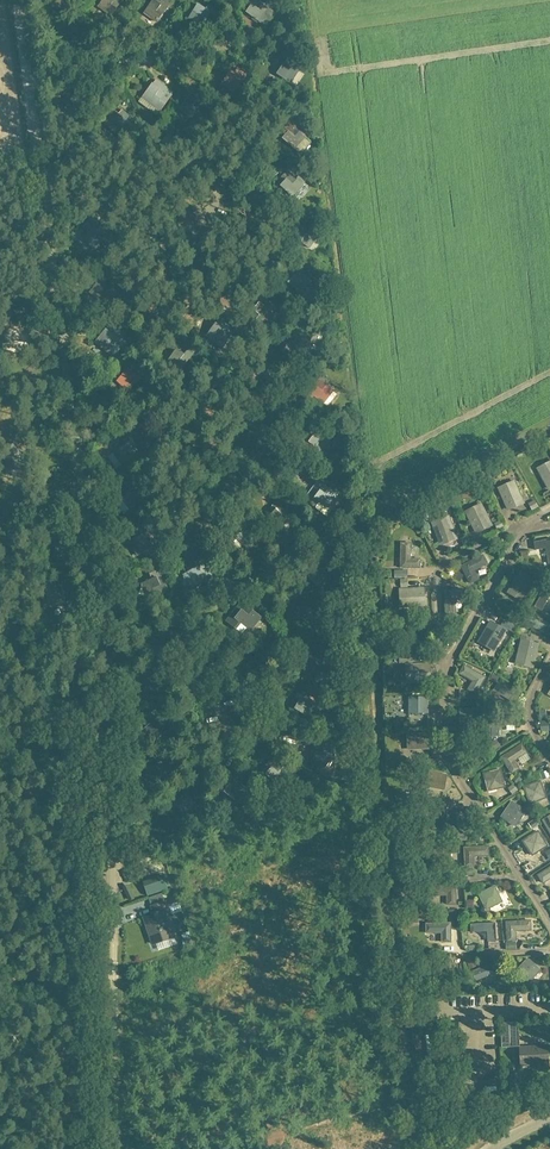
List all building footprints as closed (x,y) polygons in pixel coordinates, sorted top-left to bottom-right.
[(111,16),(123,0),(103,0),(98,7),(111,16)] [(157,22),(169,6),(162,0),(154,0),(144,13),(157,22)] [(256,0),(249,0),(245,6),(249,9),(246,13),(259,22),(269,9),(256,0)] [(202,27),(211,14),(215,17),(218,12),(208,5),(205,9),(197,5),(189,18),(202,27)] [(70,20),(56,37),(69,47),(82,31),(70,20)] [(285,54),(282,59),(273,72),(290,84),(299,70),(289,64),(292,59),(285,54)] [(233,67),(221,84),(235,93),(246,76),(233,67)] [(143,97),(156,107),(161,111),(173,94),(155,80),(143,97)] [(193,93),(179,109),(192,119),(205,103),(193,93)] [(105,124),(117,134),(130,118),(118,108),(105,124)] [(292,126),(282,139),(295,150),(304,139),(305,137),(292,126)] [(284,183),(280,187),(292,197),(303,186),(288,171),(280,180),(284,183)] [(302,223),(297,229),(302,232),(296,239),(309,249),(318,236),(302,223)] [(109,236),(99,224),(83,237),(93,249),(109,236)] [(300,294),(311,282),(295,268),(279,286),(285,291),(286,292),(291,286),(300,294)] [(276,308),(275,308),(279,303),(273,298),(269,303),(260,295),(250,308),(266,321),(276,308)] [(234,338),(237,333),(221,319),(206,336),(222,348),(232,337),(234,338)] [(95,342),(108,352),(114,358),(125,345),(119,339),(121,336),(109,326),(95,342)] [(295,362),(305,349),(309,342),(308,341),(309,340),(303,335),(297,343),(288,336),(278,349),(295,362)] [(180,345),(167,362),(180,372),(192,355),(180,345)] [(135,374),(129,368),(117,381),(129,392),(143,376),(138,371),(135,374)] [(333,392),(316,379),(315,378),(314,380),(315,380),(301,397),(309,403),(313,397),(323,404),(333,392)] [(317,459),(322,452),(331,439),(314,427),(308,436),(312,439),(309,443),(305,443),(302,448),(317,459)] [(140,455),(136,449),(137,449),(132,441),(130,442),(127,438),(123,441),(126,445),(113,453),(122,466),(140,455)] [(21,464),(17,444),(1,447),(6,468),(21,464)] [(540,473),(548,489),(549,488),(549,468),(540,473)] [(147,497),(139,487),(141,485),(135,478),(128,484),(132,489),(121,498),(131,511),(147,497)] [(318,481),(306,497),(313,501),(310,505),(315,508),(320,502),(328,508),(337,495),(318,481)] [(516,486),(500,493),(508,510),(524,503),(516,486)] [(282,496),(267,513),(284,526),(294,514),(282,504),(286,500),(282,496)] [(483,509),(468,516),(476,533),(491,525),(483,509)] [(236,538),(247,548),(258,536),(242,522),(235,529),(227,537),(233,542),(236,538)] [(450,522),(434,528),(440,545),(456,539),(450,522)] [(156,546),(152,540),(149,542),(144,534),(130,542),(138,556),(156,546)] [(55,545),(57,560),(73,558),(70,537),(69,537),(63,538),(64,543),(55,545)] [(535,542),(536,551),(545,549),(548,564),(549,564),(549,539),(535,542)] [(401,544),(401,568),(420,568),(420,560),(410,560),(411,544),(401,544)] [(483,556),(462,567),(470,584),(478,580),(474,571),(487,564),(483,556)] [(192,589),(204,582),(208,588),(217,584),(208,567),(205,569),(202,565),(184,575),(192,589)] [(534,582),(519,573),(510,589),(525,598),(534,582)] [(142,584),(148,599),(167,590),(161,576),(142,584)] [(542,611),(549,597),(549,588),(547,586),(536,607),(542,611)] [(405,590),(405,607),(424,606),(423,589),(405,590)] [(446,615),(455,614),(454,599),(464,599),(463,590),(444,591),(446,615)] [(291,611),(308,624),(317,611),(300,598),(291,611)] [(261,618),(258,616),(242,603),(227,621),(235,628),(240,622),(251,631),(261,618)] [(544,633),(547,626),(527,616),(524,623),(544,633)] [(407,620),(404,639),(412,640),(414,631),(429,633),(430,624),(407,620)] [(490,623),(481,638),(496,647),(505,631),(490,623)] [(534,663),(538,645),(529,643),(531,638),(525,637),(524,642),(521,641),(517,659),(534,663)] [(408,683),(426,682),(425,665),(407,666),(408,683)] [(485,678),(465,666),(460,674),(473,682),(468,690),(476,694),(485,678)] [(496,704),(501,696),(514,703),(519,695),(498,683),(488,699),(496,704)] [(299,693),(295,699),(300,701),(295,709),(309,718),(317,704),(299,693)] [(410,713),(428,714),(428,697),(410,697),(410,713)] [(461,729),(478,729),(478,710),(461,711),(461,729)] [(514,726),(514,717),(490,718),(491,737),(500,736),(499,726),(514,726)] [(430,749),(430,734),(409,735),(409,748),(417,748),(417,749),(430,749)] [(339,755),(344,748),(327,736),(312,757),(318,761),(317,763),(326,770),(337,754),(339,755)] [(519,769),(514,761),(527,753),(522,745),(502,758),(512,774),(519,769)] [(273,760),(262,771),(278,786),(288,774),(273,760)] [(484,774),(488,792),(505,787),(500,770),(484,774)] [(446,776),(425,771),(422,786),(435,788),(435,787),(443,789),(446,776)] [(231,777),(226,782),(231,785),(225,792),(237,802),(247,790),(231,777)] [(530,804),(546,798),(540,781),(524,788),(530,804)] [(525,813),(511,803),(502,817),(516,827),(525,813)] [(457,814),(459,838),(468,837),(465,813),(457,814)] [(546,847),(537,832),(523,841),(532,856),(546,847)] [(464,848),(465,867),(474,866),(473,857),(489,856),(488,847),(464,848)] [(451,862),(450,848),(429,848),(430,862),(438,861),(438,863),(451,862)] [(538,876),(543,884),(549,879),(549,868),(538,876)] [(455,886),(431,887),(432,896),(447,896),(447,905),(456,905),(455,886)] [(501,903),(493,887),(479,895),(486,910),(501,903)] [(152,931),(156,945),(177,938),(168,914),(172,913),(168,902),(153,907),(156,915),(146,918),(151,932),(152,931)] [(179,923),(189,919),(186,910),(176,913),(179,923)] [(506,923),(507,941),(516,941),(516,931),(531,931),(530,921),(506,923)] [(495,922),(472,924),(472,933),(487,932),(488,942),(496,941),(495,922)] [(442,943),(451,942),(450,924),(426,924),(427,933),(442,933),(442,943)] [(161,948),(164,957),(174,954),(171,945),(161,948)] [(528,985),(541,971),(528,958),(514,972),(528,985)] [(426,969),(432,965),(429,959),(422,963),(426,969)] [(450,982),(460,976),(450,959),(428,972),(433,981),(446,974),(450,982)] [(497,962),(472,972),(476,982),(501,971),(497,962)] [(523,1026),(512,1026),(512,1043),(523,1043),(523,1026)] [(548,1046),(519,1047),(521,1067),(549,1066),(548,1046)] [(521,1074),(509,1074),(510,1089),(521,1088),(521,1074)]
